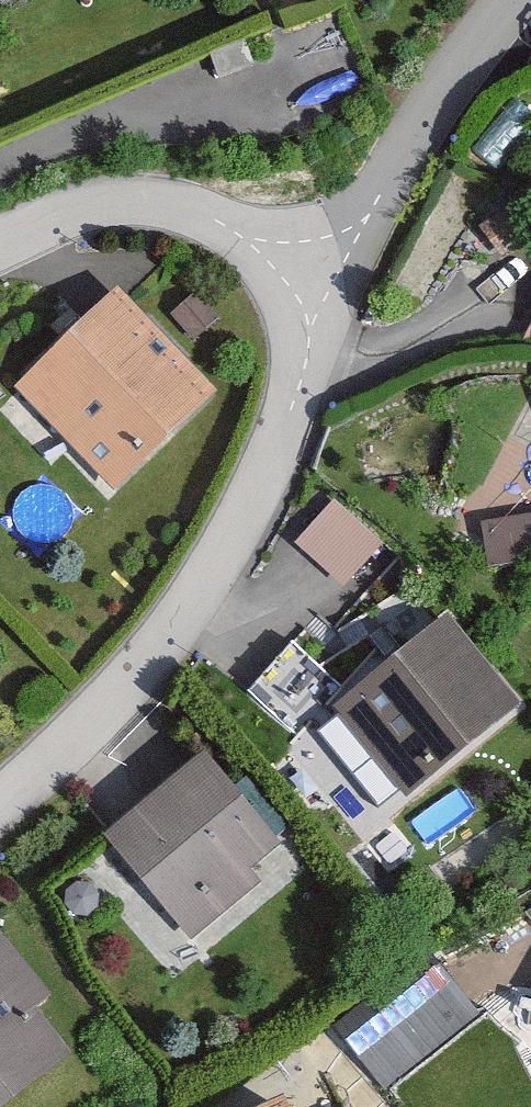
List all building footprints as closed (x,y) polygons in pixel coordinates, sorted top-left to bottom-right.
[(17,383),(113,485),(220,385),(123,283),(17,383)] [(341,490),(302,531),(350,575),(388,534),(341,490)] [(339,702),(408,793),(527,703),(458,612),(339,702)] [(228,767),(126,843),(192,932),(265,877),(255,863),(283,841),(228,767)] [(147,882),(125,902),(171,953),(193,933),(147,882)] [(341,1026),(385,1079),(471,1010),(427,956),(341,1026)] [(70,1051),(0,965),(0,1106),(1,1106),(70,1051)]
